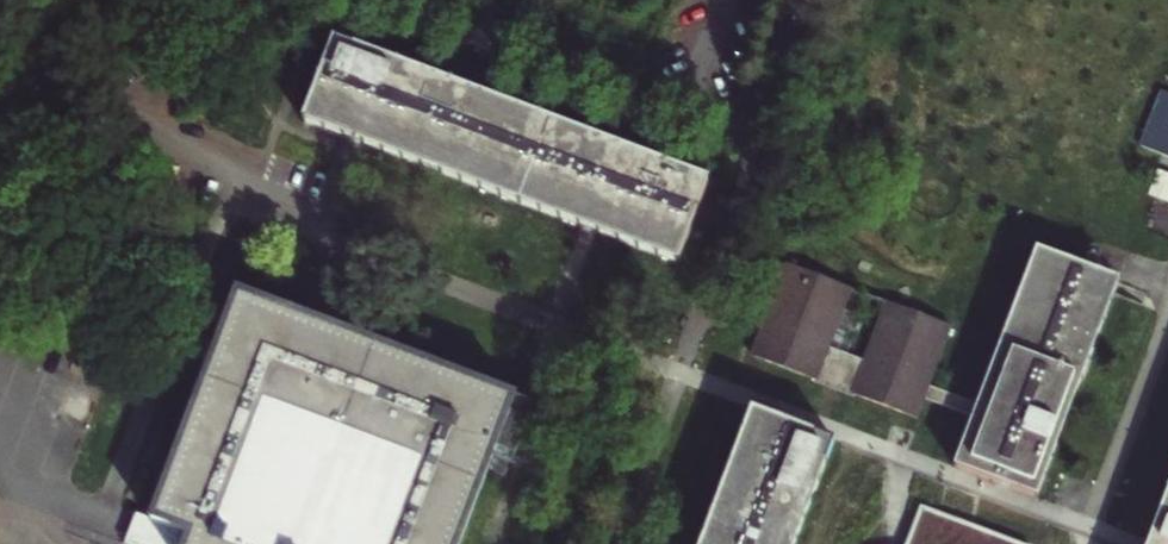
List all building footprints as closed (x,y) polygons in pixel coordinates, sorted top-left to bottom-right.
[(621,147),(336,39),(324,71),(305,121),(351,139),(365,144),(581,226),(589,229),(598,232),(677,262),(695,217),(709,180),(621,147)] [(1162,93),(1140,147),(1167,159),(1167,96),(1162,93)] [(1155,175),(1148,200),(1167,206),(1167,179),(1155,175)] [(1037,249),(978,405),(975,412),(972,418),(954,466),(995,482),(1037,497),(1119,279),(1103,273),(1037,249)] [(849,288),(790,265),(756,357),(914,417),(921,399),(926,385),(949,326),(891,304),(865,366),(829,353),(849,288)] [(491,465),(518,395),(516,394),(240,292),(155,521),(174,527),(167,543),(461,543),(491,465)] [(978,405),(926,385),(921,399),(972,418),(978,405)] [(702,543),(795,543),(797,539),(834,440),(799,427),(753,410),(702,543)] [(1150,541),(1149,543),(1167,543),(1167,493),(1150,541)] [(978,529),(921,507),(907,543),(1019,543),(978,529)] [(125,543),(167,543),(174,527),(155,521),(137,514),(131,530),(125,543)]
